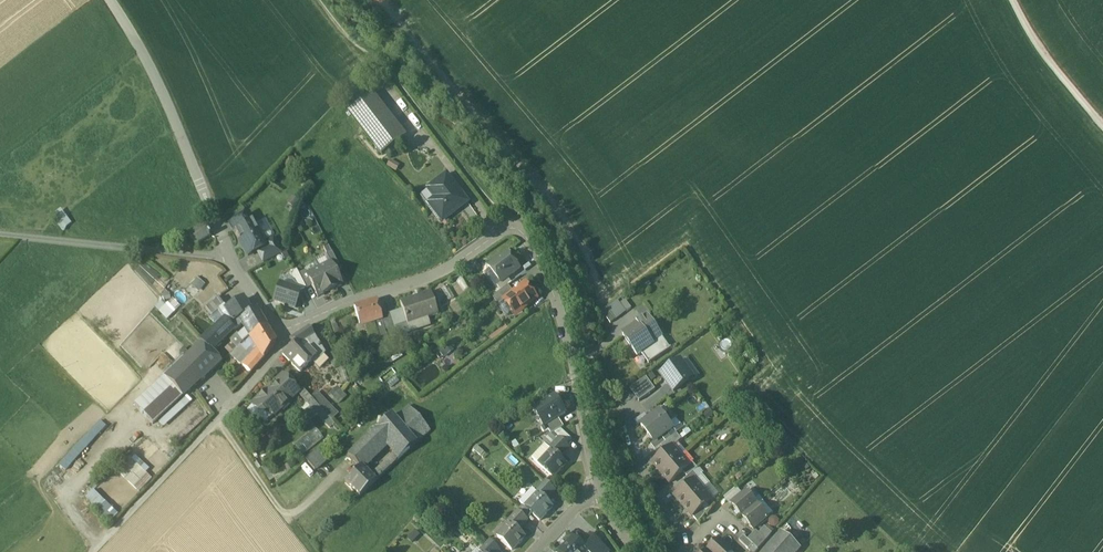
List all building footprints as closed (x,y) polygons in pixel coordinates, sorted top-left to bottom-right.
[(373,92),(348,111),(382,156),(407,137),(373,92)] [(468,203),(447,176),(431,188),(440,199),(431,207),(443,222),(468,203)] [(440,199),(431,188),(429,190),(420,196),(429,208),(431,207),(440,199)] [(239,206),(230,214),(235,219),(244,211),(239,206)] [(62,230),(72,224),(63,209),(53,214),(62,230)] [(201,225),(188,236),(188,237),(189,238),(190,240),(191,242),(193,243),(195,244),(195,245),(210,236),(207,233),(207,234),(201,225)] [(255,226),(251,229),(248,228),(243,230),(242,233),(237,236),(248,256),(257,252),(266,247),(264,244),(255,226)] [(273,239),(264,244),(266,247),(257,252),(263,264),(281,254),(273,239)] [(332,251),(325,255),(329,263),(330,263),(335,272),(341,269),(332,251)] [(509,252),(489,267),(501,283),(508,277),(520,268),(509,252)] [(335,272),(330,263),(329,263),(318,269),(330,290),(341,284),(335,272)] [(307,274),(307,275),(312,285),(318,296),(330,290),(318,269),(307,274)] [(300,291),(306,288),(299,274),(297,270),(291,274),(298,289),(298,290),(300,291)] [(305,271),(299,274),(306,288),(312,285),(307,275),(307,274),(305,271)] [(198,277),(192,285),(201,291),(206,283),(198,277)] [(501,283),(497,285),(501,291),(512,283),(508,277),(501,283)] [(514,292),(504,299),(505,301),(514,312),(520,308),(522,311),(536,299),(531,292),(531,291),(525,283),(514,292)] [(298,290),(280,284),(274,302),(294,309),(300,291),(298,290)] [(509,285),(493,297),(499,306),(505,301),(504,299),(514,292),(509,285)] [(431,292),(400,302),(402,309),(407,322),(407,324),(438,314),(431,292)] [(167,320),(175,312),(163,299),(155,307),(167,320)] [(218,299),(205,309),(212,317),(224,307),(218,299)] [(243,300),(227,310),(224,307),(212,317),(218,327),(225,320),(230,325),(238,320),(251,313),(243,300)] [(617,300),(601,311),(611,324),(626,312),(620,304),(617,300)] [(625,300),(620,304),(626,312),(631,308),(625,300)] [(376,301),(355,307),(360,325),(373,321),(382,318),(381,316),(376,301)] [(402,309),(390,313),(394,326),(407,322),(402,309)] [(251,313),(238,320),(242,325),(250,336),(266,327),(256,310),(251,313)] [(390,313),(381,316),(382,318),(385,329),(394,326),(390,313)] [(638,324),(639,326),(653,346),(642,354),(648,364),(670,349),(648,317),(638,324)] [(382,318),(373,321),(378,336),(380,342),(388,339),(385,329),(382,318)] [(201,344),(215,357),(215,348),(242,325),(238,320),(230,325),(225,320),(218,327),(201,344)] [(639,326),(624,336),(638,357),(642,354),(653,346),(639,326)] [(266,327),(250,336),(259,350),(263,358),(276,343),(266,327)] [(327,359),(309,327),(298,335),(305,343),(309,341),(319,355),(312,361),(313,362),(316,366),(327,359)] [(243,342),(235,333),(231,337),(238,347),(243,342)] [(360,333),(353,335),(357,349),(364,347),(360,333)] [(298,335),(291,339),(299,347),(305,343),(298,335)] [(243,366),(259,350),(250,336),(230,355),(243,366)] [(378,336),(369,338),(371,345),(380,342),(378,336)] [(215,357),(201,344),(164,378),(182,397),(200,381),(201,383),(221,363),(215,357)] [(312,361),(299,347),(293,344),(283,354),(301,372),(312,361)] [(443,357),(455,352),(451,344),(439,349),(443,357)] [(243,366),(250,372),(263,358),(259,350),(243,366)] [(682,361),(661,375),(674,393),(694,378),(682,361)] [(164,378),(135,405),(153,424),(182,397),(164,378)] [(655,390),(646,378),(631,390),(640,402),(655,390)] [(283,379),(267,395),(264,393),(256,401),(266,411),(269,409),(274,415),(286,403),(287,404),(297,394),(283,379)] [(317,395),(312,400),(321,409),(325,406),(326,404),(317,395)] [(555,396),(539,406),(534,410),(537,416),(540,415),(547,425),(558,418),(566,413),(555,396)] [(309,408),(302,414),(309,421),(321,409),(312,400),(312,399),(306,404),(309,408)] [(331,412),(325,406),(321,409),(327,416),(331,412)] [(408,406),(394,418),(402,428),(408,434),(416,443),(430,431),(408,406)] [(247,420),(237,411),(229,419),(239,428),(247,420)] [(660,411),(641,425),(655,443),(667,434),(674,429),(660,411)] [(390,415),(347,457),(359,469),(361,469),(386,444),(402,428),(394,418),(390,415)] [(547,425),(542,429),(544,433),(549,430),(552,435),(554,433),(561,429),(564,427),(558,418),(547,425)] [(101,420),(59,464),(66,471),(108,427),(101,420)] [(314,428),(293,445),(302,456),(323,439),(314,428)] [(402,428),(386,444),(391,450),(408,434),(402,428)] [(572,440),(561,429),(554,433),(560,439),(560,438),(567,445),(572,440)] [(408,434),(391,450),(399,458),(416,443),(408,434)] [(671,439),(667,434),(655,443),(652,446),(655,451),(671,439)] [(671,439),(661,447),(666,452),(673,446),(673,447),(682,440),(677,434),(671,439)] [(560,439),(550,449),(552,451),(559,458),(560,458),(569,447),(567,445),(560,438),(560,439)] [(545,445),(533,459),(539,465),(552,451),(550,449),(545,445)] [(666,452),(653,464),(661,474),(681,456),(673,447),(673,446),(666,452)] [(326,462),(317,450),(304,461),(314,472),(326,462)] [(552,451),(539,465),(553,478),(567,464),(560,458),(559,458),(552,451)] [(681,456),(661,474),(670,484),(683,472),(690,466),(681,456)] [(140,492),(153,478),(130,457),(117,471),(140,492)] [(693,463),(690,466),(683,472),(688,477),(694,472),(698,469),(693,463)] [(384,466),(371,479),(374,482),(382,474),(387,470),(384,466)] [(359,469),(345,482),(359,497),(374,482),(371,479),(361,469),(359,469)] [(688,477),(684,481),(688,486),(695,480),(699,477),(694,472),(688,477)] [(695,480),(688,486),(675,497),(683,507),(704,490),(695,480)] [(556,490),(546,482),(536,492),(538,494),(539,494),(546,500),(556,490)] [(533,490),(520,503),(523,506),(525,508),(538,494),(536,492),(536,493),(533,490)] [(712,500),(704,490),(683,507),(692,517),(693,517),(703,508),(712,500)] [(110,522),(118,514),(95,491),(87,499),(110,522)] [(746,493),(732,505),(743,517),(757,505),(746,493)] [(538,494),(525,508),(532,515),(540,522),(553,507),(546,500),(539,494),(538,494)] [(773,514),(762,501),(757,505),(768,518),(773,514)] [(757,505),(743,517),(754,530),(768,518),(757,505)] [(525,508),(523,506),(518,511),(527,520),(532,515),(525,508)] [(703,508),(693,517),(698,523),(707,513),(703,508)] [(518,511),(508,522),(510,524),(518,531),(528,520),(527,520),(518,511)] [(510,524),(498,538),(512,551),(525,537),(518,531),(510,524)] [(770,528),(766,533),(770,536),(774,532),(770,528)] [(766,533),(763,531),(759,536),(766,542),(770,537),(766,533)] [(759,536),(756,533),(749,541),(753,546),(758,550),(766,542),(759,536)] [(766,551),(799,551),(801,549),(782,533),(766,551)] [(581,545),(587,551),(592,551),(600,544),(591,535),(581,545)] [(749,541),(744,537),(739,541),(749,550),(753,546),(749,541)] [(564,549),(564,548),(560,551),(587,551),(581,545),(574,538),(564,549)] [(719,540),(708,551),(732,551),(719,540)] [(490,541),(480,551),(498,551),(500,550),(490,541)] [(600,544),(592,551),(609,551),(600,544)]
